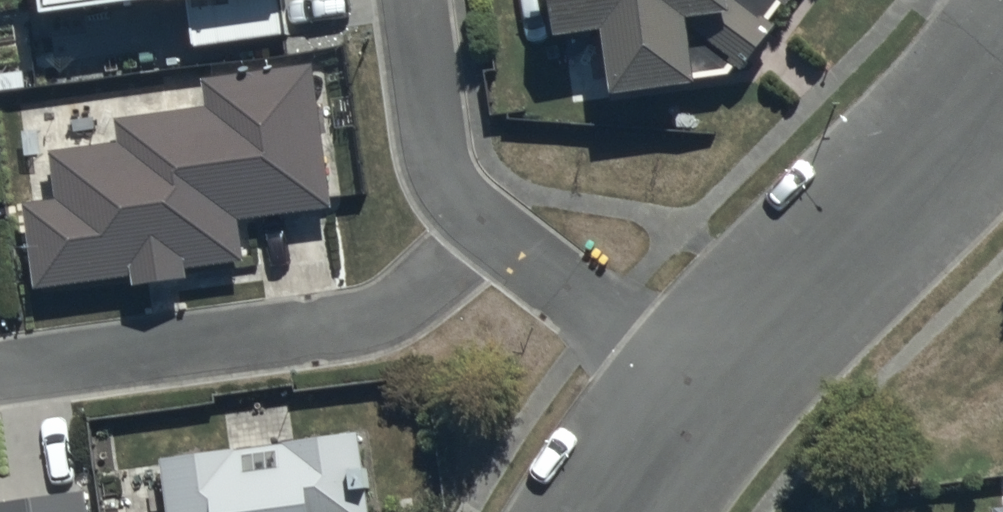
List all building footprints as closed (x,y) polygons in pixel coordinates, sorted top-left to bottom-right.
[(44,17),(158,0),(41,0),(44,17)] [(196,4),(200,35),(295,24),(292,0),(227,0),(196,4)] [(608,6),(618,72),(736,62),(783,0),(560,0),(561,11),(608,6)] [(322,57),(208,69),(211,98),(119,107),(122,130),(58,136),(63,189),(30,193),(38,274),(141,263),(142,271),(199,265),(198,256),(248,251),(244,208),(337,198),(322,57)] [(375,471),(377,470),(375,448),(368,449),(366,424),(329,422),(287,433),(237,439),(204,436),(168,448),(174,511),(378,511),(375,471)] [(0,501),(0,511),(94,511),(92,490),(0,501)] [(993,496),(995,511),(1002,511),(1002,495),(993,496)]
